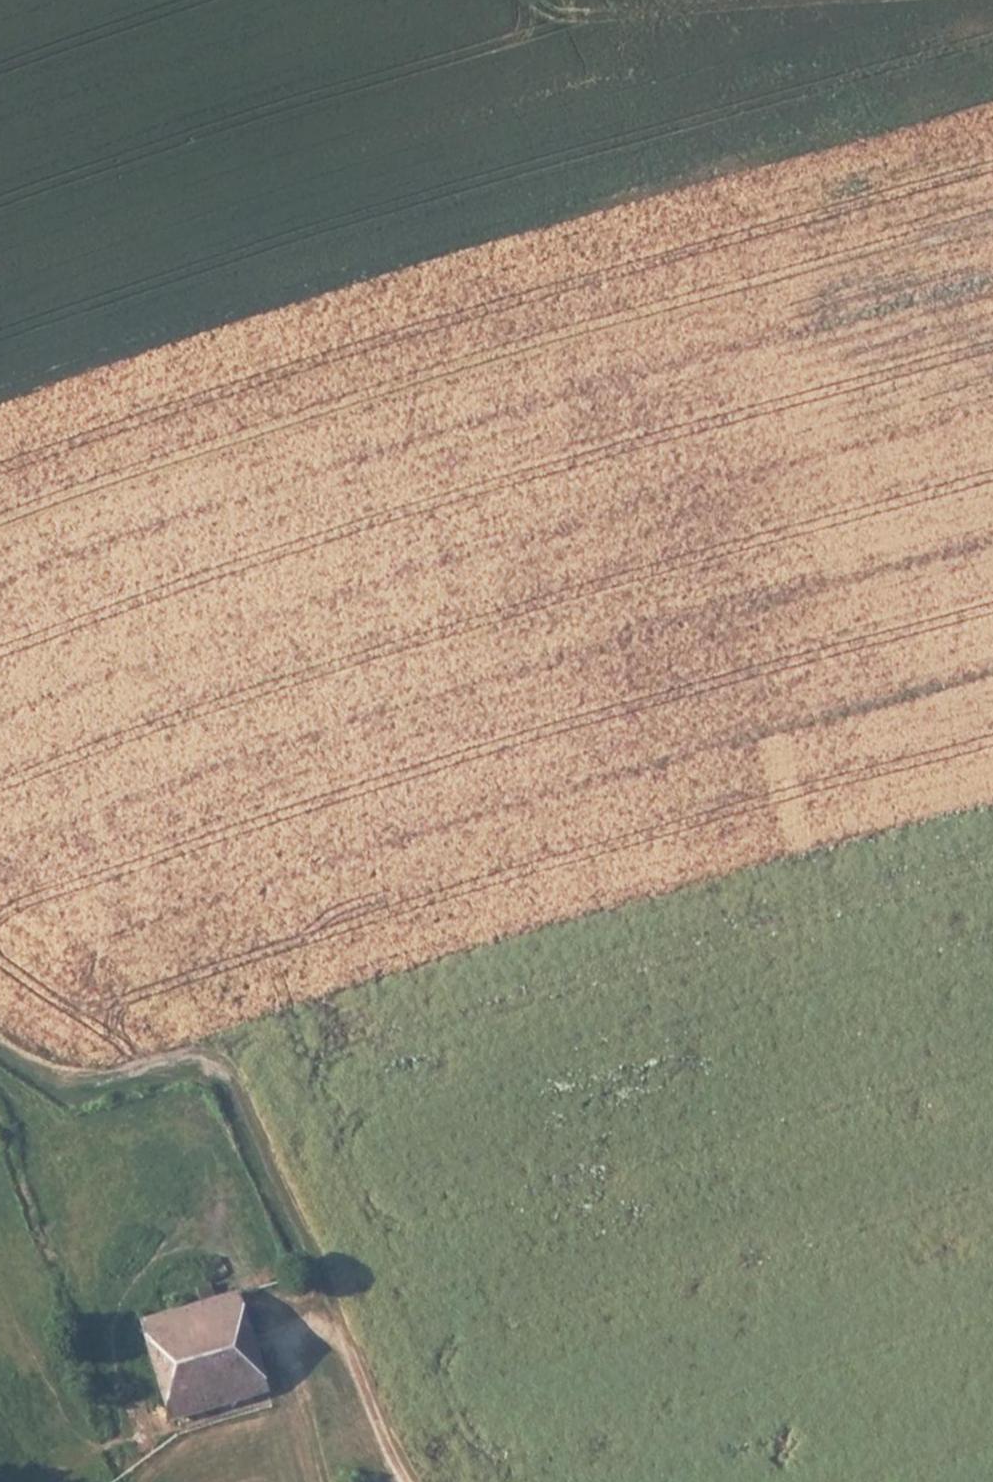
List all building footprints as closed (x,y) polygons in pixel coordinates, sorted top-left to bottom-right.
[(156,1351),(251,1318),(242,1295),(148,1328),(156,1351)] [(278,1391),(251,1318),(156,1351),(182,1426),(278,1391)]
